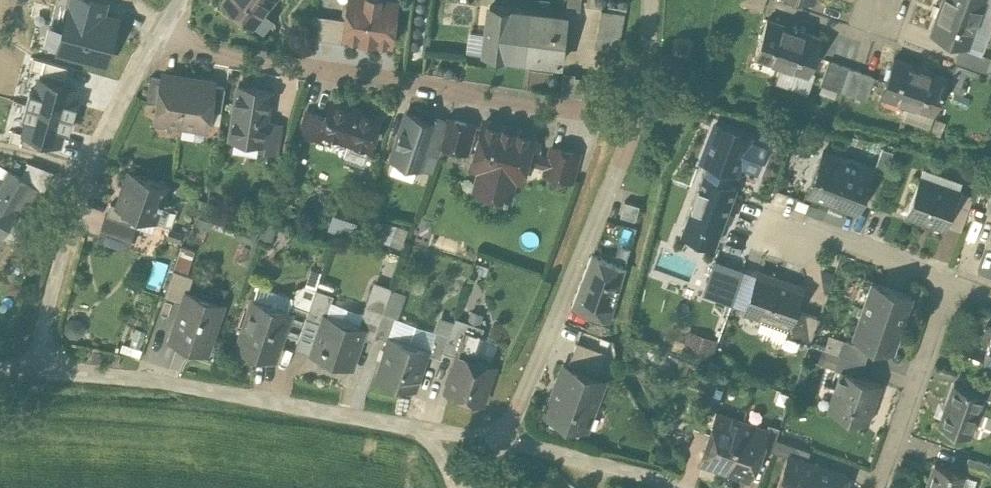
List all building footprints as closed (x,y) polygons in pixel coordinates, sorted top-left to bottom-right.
[(89,9),(91,0),(72,0),(63,35),(86,41),(83,53),(101,58),(106,38),(110,39),(117,16),(89,9)] [(224,1),(252,23),(271,0),(224,0),(224,1)] [(363,0),(347,0),(345,2),(343,10),(347,15),(346,17),(344,36),(345,36),(391,43),(397,1),(391,0),(366,0),(363,0)] [(941,4),(977,16),(983,0),(943,0),(941,4)] [(977,16),(941,4),(932,30),(968,42),(977,16)] [(566,15),(513,10),(513,9),(490,6),(486,32),(471,31),(468,51),(484,53),(507,56),(507,55),(560,62),(566,15)] [(624,13),(601,9),(595,45),(617,49),(624,13)] [(346,17),(313,12),(306,35),(344,41),(345,36),(344,36),(346,17)] [(794,27),(765,17),(754,52),(782,62),(794,27)] [(821,36),(794,27),(782,62),(809,71),(821,36)] [(990,74),(990,57),(990,56),(960,46),(955,60),(985,70),(984,72),(990,74)] [(920,66),(895,56),(882,91),(908,101),(920,66)] [(829,59),(821,81),(834,86),(842,63),(829,59)] [(968,66),(956,62),(950,81),(962,85),(968,66)] [(852,67),(842,63),(834,86),(844,90),(852,67)] [(946,75),(920,66),(908,101),(933,110),(946,75)] [(862,71),(852,67),(844,90),(854,93),(862,71)] [(15,125),(11,138),(52,148),(61,109),(78,114),(82,98),(75,97),(79,80),(37,69),(22,127),(15,125)] [(189,75),(163,71),(162,76),(158,101),(157,108),(155,109),(154,115),(158,120),(164,121),(166,119),(181,122),(189,75)] [(874,75),(862,71),(854,93),(866,98),(874,75)] [(162,76),(150,74),(146,99),(158,101),(162,76)] [(215,79),(189,75),(181,122),(197,124),(198,127),(204,127),(209,124),(210,118),(209,116),(210,107),(214,83),(215,79)] [(226,85),(214,83),(210,107),(222,109),(226,85)] [(271,88),(238,83),(230,135),(261,139),(263,140),(266,120),(271,88)] [(380,114),(331,98),(326,114),(321,129),(322,130),(370,146),(380,114)] [(326,114),(308,109),(300,131),(319,138),(322,130),(321,129),(326,114)] [(434,120),(407,111),(391,156),(420,166),(425,150),(435,120),(434,120)] [(447,120),(436,116),(434,120),(435,120),(425,150),(437,154),(440,143),(448,120),(447,120)] [(474,124),(448,117),(447,120),(448,120),(440,143),(466,150),(474,124)] [(282,122),(266,120),(263,140),(261,139),(260,147),(278,150),(282,122)] [(532,132),(485,120),(473,166),(491,170),(485,191),(486,196),(488,198),(491,200),(495,199),(497,199),(499,197),(500,194),(508,196),(513,176),(520,178),(532,132)] [(749,136),(716,123),(702,159),(735,172),(740,161),(757,167),(765,148),(747,141),(749,136)] [(775,130),(765,126),(761,134),(771,138),(775,130)] [(788,133),(775,128),(775,130),(771,138),(771,139),(784,144),(788,133)] [(578,152),(552,146),(545,171),(571,178),(578,152)] [(874,169),(829,151),(821,171),(820,171),(819,174),(820,174),(813,193),(858,211),(865,194),(874,169)] [(0,164),(0,177),(3,178),(8,169),(0,164)] [(8,169),(3,178),(0,184),(0,197),(18,206),(30,212),(43,186),(8,169)] [(886,173),(874,169),(865,194),(876,199),(886,173)] [(167,182),(130,170),(118,202),(118,204),(135,210),(131,221),(152,228),(156,217),(171,222),(177,205),(168,202),(169,197),(163,195),(167,182)] [(958,189),(920,176),(907,215),(944,228),(958,189)] [(986,185),(981,198),(988,201),(990,194),(990,187),(986,185)] [(962,191),(949,225),(961,229),(973,195),(962,191)] [(0,197),(0,231),(5,233),(18,206),(0,197)] [(135,210),(118,204),(118,202),(111,200),(107,212),(131,221),(135,210)] [(640,206),(625,202),(621,216),(635,221),(640,206)] [(738,215),(709,205),(704,219),(733,229),(738,215)] [(334,211),(330,225),(359,233),(363,219),(334,211)] [(704,219),(703,218),(690,256),(722,267),(723,265),(721,264),(729,242),(731,242),(735,230),(733,229),(704,219)] [(178,263),(191,264),(193,246),(180,244),(178,263)] [(625,267),(592,255),(572,306),(609,320),(625,267)] [(166,291),(181,297),(191,271),(176,265),(166,291)] [(802,285),(758,270),(745,310),(788,325),(795,306),(802,285)] [(912,295),(874,282),(854,338),(892,352),(912,295)] [(406,294),(373,284),(361,321),(393,332),(406,294)] [(223,301),(187,289),(172,334),(208,347),(223,301)] [(253,297),(237,342),(275,355),(291,310),(253,297)] [(820,314),(795,306),(788,325),(785,334),(810,342),(820,314)] [(364,326),(325,313),(316,340),(323,342),(319,354),(351,365),(364,326)] [(484,325),(455,315),(444,349),(458,353),(458,352),(473,357),(484,325)] [(717,340),(688,329),(680,349),(710,360),(717,340)] [(869,347),(844,338),(839,353),(864,362),(869,347)] [(429,353),(387,340),(376,376),(418,389),(429,353)] [(605,351),(577,341),(568,365),(596,376),(605,351)] [(839,353),(813,344),(808,358),(834,367),(839,353)] [(473,357),(458,352),(458,353),(453,366),(451,366),(448,377),(449,378),(446,388),(483,400),(495,365),(473,357)] [(864,362),(839,353),(834,367),(840,369),(841,369),(860,375),(864,362)] [(689,360),(673,354),(666,371),(683,377),(689,360)] [(568,365),(563,364),(545,412),(587,428),(605,379),(568,365)] [(860,375),(841,369),(840,369),(827,408),(867,422),(881,383),(860,375)] [(982,393),(953,382),(938,424),(951,429),(953,423),(969,429),(982,394),(982,393)] [(718,411),(705,406),(698,427),(711,432),(718,413),(718,411)] [(742,421),(718,413),(711,432),(701,459),(726,467),(742,421)] [(765,430),(742,421),(726,467),(749,476),(759,448),(766,430),(765,430)] [(768,422),(765,430),(766,430),(759,448),(771,453),(780,426),(768,422)] [(810,448),(777,437),(773,450),(787,455),(788,454),(806,460),(810,448)] [(788,454),(787,455),(776,487),(843,487),(848,475),(806,460),(788,454)] [(990,463),(968,455),(964,467),(987,475),(990,463)] [(933,461),(924,487),(959,487),(964,471),(933,461)]
